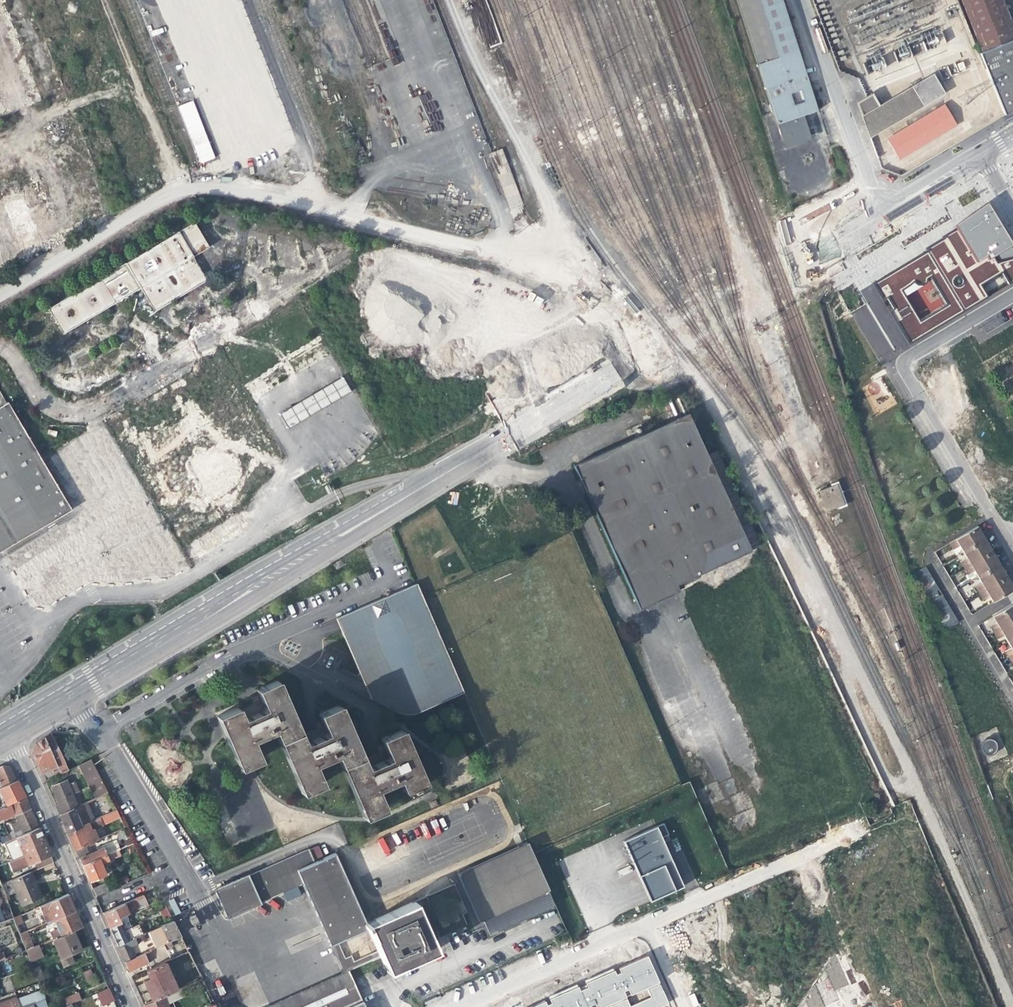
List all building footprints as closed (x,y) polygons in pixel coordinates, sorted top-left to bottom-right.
[(776,126),(803,118),(817,113),(785,14),(781,0),(737,0),(776,126)] [(1003,116),(1012,110),(1012,31),(1001,0),(960,0),(981,52),(978,53),(984,69),(1003,116)] [(958,37),(967,33),(961,19),(952,22),(958,37)] [(892,49),(897,61),(909,56),(904,44),(892,49)] [(913,52),(923,51),(923,44),(912,45),(913,52)] [(866,60),(870,72),(883,67),(878,55),(866,60)] [(857,102),(870,137),(943,93),(931,76),(877,108),(869,95),(861,100),(857,102)] [(195,100),(178,105),(199,164),(215,158),(195,100)] [(944,105),(887,138),(897,156),(955,123),(944,105)] [(811,142),(803,118),(776,126),(784,150),(811,142)] [(989,202),(955,226),(956,229),(942,236),(943,238),(925,248),(927,251),(872,284),(882,300),(887,297),(893,309),(889,311),(908,343),(988,296),(981,285),(1002,273),(1008,284),(1012,281),(1012,249),(1011,246),(1012,245),(1012,244),(989,202)] [(138,287),(143,295),(146,300),(152,310),(204,279),(190,255),(207,245),(191,220),(46,309),(61,334),(112,303),(138,287)] [(132,309),(146,300),(143,295),(133,301),(132,309)] [(288,426),(349,390),(341,377),(281,414),(288,426)] [(37,530),(33,524),(66,504),(40,460),(35,451),(7,403),(0,407),(0,551),(37,530)] [(688,413),(574,465),(593,506),(638,606),(678,587),(750,742),(754,740),(796,832),(865,800),(707,453),(688,413)] [(716,449),(707,453),(865,800),(873,796),(716,449)] [(197,476),(203,486),(240,464),(233,454),(197,476)] [(819,491),(826,511),(844,505),(837,484),(819,491)] [(70,511),(66,504),(33,524),(37,530),(70,511)] [(831,517),(835,526),(841,523),(837,515),(831,517)] [(980,534),(976,528),(954,541),(958,548),(962,554),(984,541),(980,534)] [(951,552),(958,548),(954,541),(947,545),(951,552)] [(988,547),(984,541),(962,554),(965,560),(969,566),(991,553),(988,547)] [(995,560),(991,553),(969,566),(973,572),(977,579),(999,566),(995,560)] [(962,570),(969,566),(965,560),(959,564),(962,570)] [(973,572),(969,566),(962,570),(966,576),(973,572)] [(1004,574),(999,566),(977,579),(980,585),(984,592),(1006,579),(1004,574)] [(911,575),(944,631),(957,624),(924,568),(911,575)] [(1006,579),(984,592),(988,597),(991,604),(1012,591),(1009,584),(1006,579)] [(417,583),(336,618),(340,626),(370,698),(383,704),(400,712),(406,714),(411,714),(414,713),(419,712),(463,692),(417,583)] [(984,592),(980,585),(974,589),(978,596),(984,592)] [(988,597),(984,592),(978,596),(981,601),(988,597)] [(1012,605),(991,618),(995,624),(999,630),(1012,622),(1012,605)] [(999,630),(1002,636),(1006,643),(1012,640),(1012,622),(999,630)] [(999,630),(995,624),(988,627),(992,634),(999,630)] [(1002,636),(999,630),(992,634),(996,640),(1002,636)] [(1010,649),(1003,652),(1007,659),(1012,656),(1012,655),(1010,649)] [(274,731),(280,745),(301,737),(276,681),(256,690),(265,710),(250,716),(242,720),(237,708),(216,717),(239,768),(259,759),(251,740),(274,731)] [(280,745),(282,749),(301,793),(321,784),(313,765),(336,755),(343,771),(363,762),(339,705),(318,714),(327,734),(315,739),(304,744),(301,737),(280,745)] [(366,768),(363,762),(343,771),(363,817),(383,808),(375,789),(397,779),(402,791),(423,781),(400,730),(380,739),(388,758),(378,763),(366,768)] [(39,771),(44,781),(67,771),(49,735),(34,744),(31,753),(39,771)] [(983,743),(981,745),(981,748),(981,750),(982,753),(985,755),(987,756),(990,756),(992,755),(994,754),(996,751),(996,750),(996,747),(995,744),(994,743),(993,742),(991,741),(989,741),(987,741),(985,741),(983,743)] [(78,765),(95,799),(107,793),(90,759),(78,765)] [(0,768),(0,780),(4,789),(9,788),(8,785),(10,784),(16,781),(10,769),(6,768),(3,766),(0,768)] [(1,793),(2,792),(5,791),(7,798),(7,800),(9,804),(17,801),(10,784),(8,785),(9,788),(4,789),(0,780),(0,792),(1,793)] [(59,804),(55,806),(59,816),(78,807),(72,794),(78,791),(74,782),(68,785),(66,780),(51,787),(55,795),(59,804)] [(10,784),(17,801),(25,798),(20,786),(17,781),(16,781),(10,784)] [(16,818),(31,811),(27,803),(25,798),(17,801),(9,804),(6,806),(0,808),(0,821),(15,815),(16,818)] [(9,804),(7,800),(5,800),(0,802),(0,808),(6,806),(9,804)] [(93,820),(85,803),(78,807),(59,816),(64,825),(67,833),(93,820)] [(22,830),(24,835),(38,828),(35,820),(31,811),(16,818),(17,820),(18,822),(12,825),(15,833),(22,830)] [(93,820),(67,833),(70,840),(75,850),(85,845),(96,840),(92,829),(104,824),(100,817),(93,820)] [(124,827),(110,833),(114,840),(128,834),(124,827)] [(664,827),(625,843),(652,905),(684,892),(663,842),(669,838),(664,827)] [(45,843),(38,828),(24,835),(17,838),(18,841),(24,855),(8,862),(10,868),(12,872),(28,865),(28,864),(34,861),(36,870),(53,862),(45,843)] [(14,848),(12,843),(11,841),(10,841),(8,842),(6,843),(9,850),(14,848)] [(460,873),(480,920),(484,918),(490,934),(554,906),(547,890),(548,890),(533,855),(528,843),(460,873)] [(88,854),(85,845),(75,850),(78,859),(88,854)] [(112,845),(104,848),(107,854),(109,853),(115,851),(112,845)] [(104,847),(88,854),(78,859),(80,862),(82,866),(107,854),(104,848),(104,847)] [(319,847),(308,851),(312,861),(313,863),(324,858),(323,856),(319,847)] [(366,928),(365,926),(360,914),(368,910),(362,898),(360,899),(351,879),(346,882),(341,871),(347,869),(341,857),(339,858),(337,854),(333,855),(333,854),(324,858),(313,863),(312,861),(308,851),(307,850),(216,891),(227,917),(301,884),(329,947),(336,944),(336,943),(364,931),(363,929),(366,928)] [(111,859),(109,853),(107,854),(82,866),(85,873),(89,883),(106,875),(101,864),(111,859)] [(10,881),(21,906),(41,898),(35,884),(30,873),(10,881)] [(105,883),(92,889),(96,897),(108,891),(105,883)] [(153,898),(165,923),(172,920),(156,889),(143,895),(146,901),(153,898)] [(50,911),(53,920),(74,911),(71,902),(67,895),(34,910),(37,917),(42,914),(50,911)] [(126,920),(125,921),(121,922),(119,918),(123,916),(147,904),(146,901),(143,895),(103,913),(106,920),(111,931),(117,945),(138,936),(134,926),(129,928),(126,920)] [(429,897),(419,899),(422,910),(432,908),(429,897)] [(365,926),(366,928),(376,952),(379,957),(379,958),(386,974),(434,953),(429,942),(413,904),(367,925),(365,926)] [(46,924),(53,920),(50,911),(42,914),(46,924)] [(50,932),(53,940),(73,931),(82,927),(77,916),(74,911),(53,920),(57,929),(50,932)] [(14,918),(20,935),(26,933),(20,916),(14,918)] [(179,935),(172,920),(165,923),(149,931),(155,945),(147,948),(148,949),(164,942),(171,939),(179,935)] [(78,944),(73,931),(53,940),(61,960),(64,967),(74,963),(70,956),(81,951),(78,944)] [(33,949),(26,933),(20,935),(21,937),(27,951),(33,949)] [(27,951),(21,937),(17,938),(18,942),(16,943),(20,954),(27,951)] [(134,938),(117,945),(120,951),(124,961),(134,956),(130,946),(136,944),(134,938)] [(129,972),(147,963),(161,957),(159,953),(163,951),(162,948),(165,946),(166,948),(173,944),(171,939),(164,942),(148,949),(134,956),(124,961),(126,966),(129,972)] [(343,959),(336,944),(329,947),(336,963),(343,959)] [(39,946),(33,949),(27,951),(31,962),(43,956),(39,946)] [(12,950),(2,953),(4,959),(14,956),(12,950)] [(265,1006),(355,1006),(360,1004),(347,973),(379,958),(379,957),(376,952),(351,963),(349,957),(343,959),(336,963),(341,974),(265,1006)] [(611,1006),(661,1006),(666,1005),(644,955),(526,1006),(592,1006),(595,1006),(596,1006),(605,1006),(610,1005),(611,1006)] [(147,963),(149,967),(163,961),(161,957),(147,963)] [(840,1003),(836,994),(847,989),(834,959),(832,960),(829,964),(831,968),(825,970),(820,978),(822,982),(816,985),(811,992),(813,997),(806,1000),(802,1006),(830,1006),(840,1003)] [(149,967),(146,969),(147,970),(149,977),(143,979),(148,990),(153,1000),(177,989),(165,962),(164,961),(163,961),(149,967)] [(39,984),(44,981),(39,968),(34,971),(39,984)] [(90,969),(82,972),(86,983),(94,980),(92,974),(90,969)] [(96,994),(102,1006),(114,1001),(108,988),(96,994)] [(144,1006),(145,1006),(168,1006),(166,1002),(179,997),(178,994),(183,992),(181,989),(144,1006)] [(67,1006),(68,1006),(79,1002),(81,1001),(77,994),(64,999),(67,1006)] [(102,1006),(96,994),(92,996),(97,1006),(101,1006),(102,1006)]
